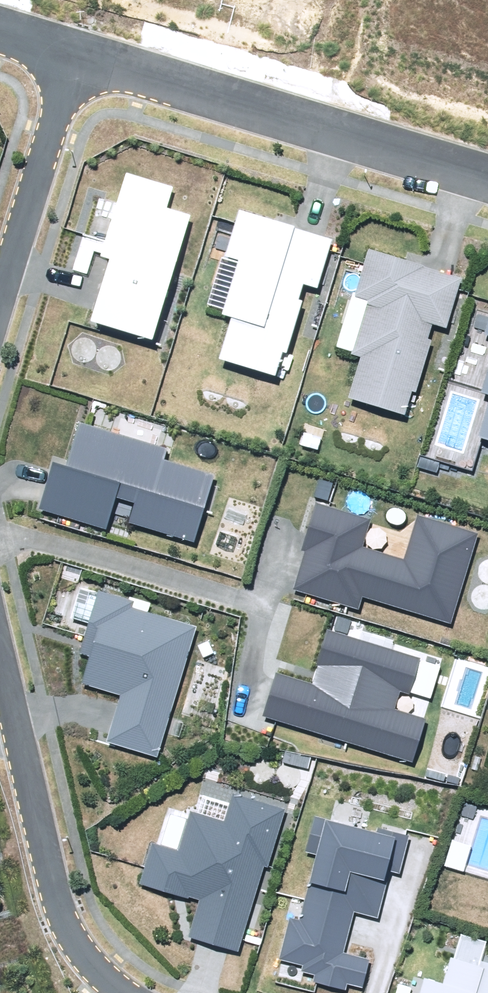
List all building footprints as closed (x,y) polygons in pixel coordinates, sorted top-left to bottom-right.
[(90,321),(153,340),(191,214),(168,207),(174,188),(127,174),(101,256),(109,259),(90,321)] [(218,358),(275,375),(281,353),(287,354),(303,301),(298,300),(303,284),(316,288),(331,239),(238,211),(224,259),(237,263),(222,315),(230,317),(218,358)] [(349,400),(405,415),(411,391),(416,392),(431,340),(428,339),(432,324),(448,329),(463,276),(366,250),(354,293),(352,292),(337,346),(351,350),(350,355),(360,358),(349,400)] [(487,439),(487,407),(479,437),(487,439)] [(129,523),(194,543),(215,475),(165,460),(168,450),(81,423),(69,462),(54,457),(38,509),(107,530),(117,499),(135,504),(129,523)] [(304,551),(293,589),(360,609),(363,597),(450,623),(477,533),(417,515),(404,559),(363,547),(371,520),(314,503),(300,550),(304,551)] [(120,696),(106,741),(156,757),(196,627),(132,608),(134,602),(98,591),(79,654),(90,658),(82,685),(120,696)] [(275,671),(261,717),(412,762),(426,717),(395,708),(400,691),(410,694),(421,658),(327,630),(311,682),(275,671)] [(190,938),(237,951),(262,866),(267,867),(284,810),(232,795),(224,822),(190,812),(188,820),(169,815),(160,846),(152,844),(141,882),(201,900),(190,938)] [(313,982),(345,991),(347,984),(362,988),(370,959),(343,951),(353,913),(378,919),(391,871),(399,873),(409,836),(376,827),(374,832),(315,816),(305,852),(317,855),(299,922),(289,919),(279,959),(302,965),(300,972),(315,975),(313,982)] [(480,961),(486,941),(461,934),(454,960),(449,959),(441,986),(424,981),(421,992),(487,992),(487,963),(480,961)]
